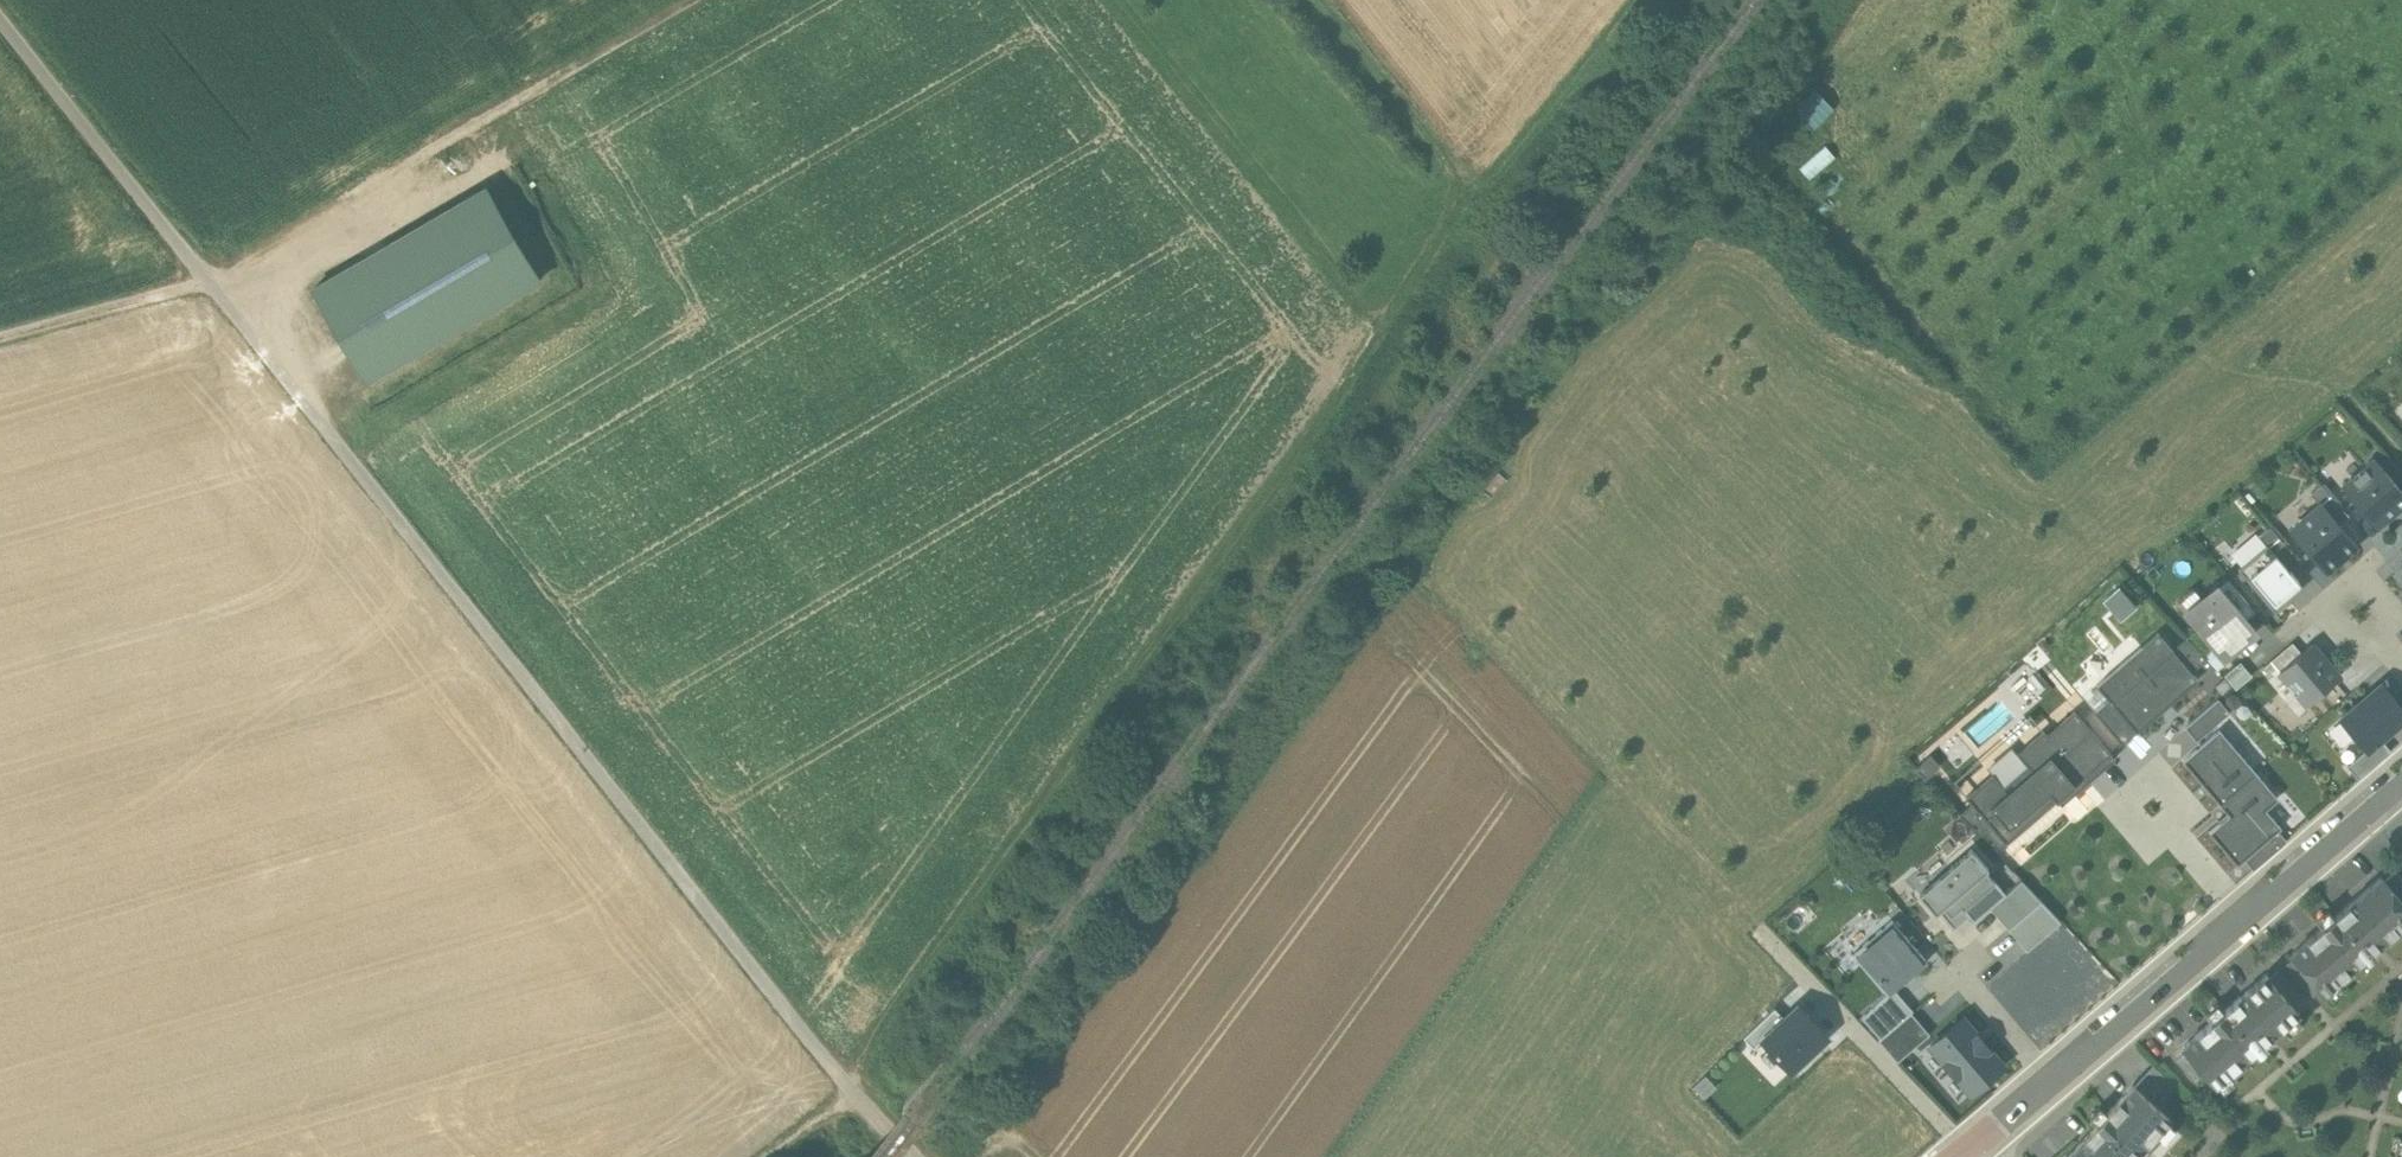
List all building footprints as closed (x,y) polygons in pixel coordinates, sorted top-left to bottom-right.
[(486,190),(317,288),(375,387),(543,290),(486,190)] [(2374,460),(2342,487),(2376,527),(2401,505),(2401,492),(2374,460)] [(2354,546),(2320,506),(2293,530),(2326,570),(2354,546)] [(2267,546),(2238,570),(2275,614),(2304,589),(2267,546)] [(2216,589),(2188,613),(2225,656),(2253,632),(2216,589)] [(2137,732),(2198,680),(2192,672),(2207,659),(2188,639),(2173,651),(2158,633),(2096,685),(2137,732)] [(2312,644),(2279,673),(2306,705),(2340,677),(2312,644)] [(2381,685),(2341,719),(2368,749),(2401,720),(2401,709),(2381,685)] [(2196,740),(2229,712),(2218,700),(2185,727),(2196,740)] [(2110,753),(2074,711),(2047,734),(2044,730),(2017,753),(2028,766),(2003,787),(1992,774),(1965,797),(1972,805),(1961,814),(1978,835),(1990,824),(2006,842),(2110,753)] [(2220,804),(2256,773),(2219,730),(2183,760),(2220,804)] [(2256,773),(2220,804),(2229,815),(2209,832),(2237,864),(2281,827),(2265,809),(2278,798),(2256,773)] [(1988,868),(1972,849),(1919,893),(1935,913),(1938,911),(1954,929),(1971,914),(1969,912),(1975,907),(1982,915),(1990,907),(2006,894),(1985,870),(1988,868)] [(2401,901),(2401,879),(2395,871),(2384,880),(2401,901)] [(2323,991),(2338,979),(2340,981),(2352,971),(2350,968),(2364,956),(2367,959),(2375,952),(2372,949),(2386,937),(2388,940),(2401,929),(2399,926),(2401,924),(2401,901),(2384,880),(2381,876),(2290,953),(2323,991)] [(2006,894),(1990,907),(2027,951),(2061,922),(2021,881),(2006,894)] [(1927,961),(1892,920),(1852,954),(1888,995),(1894,989),(1904,981),(1902,979),(1908,973),(1911,976),(1927,961)] [(2186,1051),(2205,1073),(2214,1084),(2229,1071),(2231,1074),(2244,1063),(2241,1061),(2255,1048),(2258,1052),(2266,1045),(2264,1042),(2298,1012),(2266,974),(2182,1046),(2186,1051)] [(1888,995),(1862,1017),(1880,1039),(1911,1012),(1913,1011),(1894,989),(1888,995)] [(1827,1037),(1798,1006),(1762,1039),(1792,1071),(1827,1037)] [(1911,1012),(1880,1039),(1879,1040),(1897,1062),(1929,1034),(1911,1012)] [(2003,1065),(1963,1018),(1931,1046),(1971,1092),(2003,1065)] [(2205,1073),(2186,1051),(2176,1060),(2194,1082),(2205,1073)] [(2135,1086),(2155,1105),(2175,1084),(2154,1065),(2135,1086)] [(2133,1085),(2066,1156),(2134,1156),(2145,1145),(2157,1156),(2158,1156),(2181,1133),(2168,1121),(2170,1119),(2155,1105),(2135,1086),(2133,1085)]
